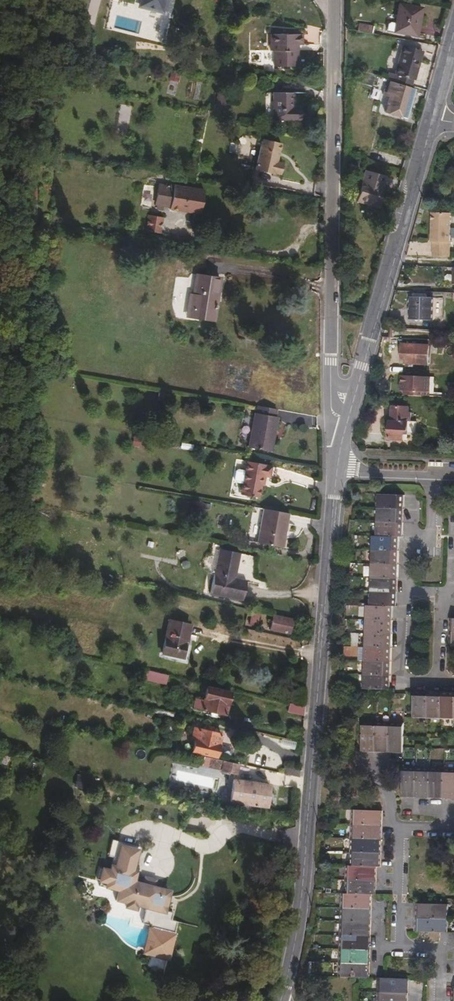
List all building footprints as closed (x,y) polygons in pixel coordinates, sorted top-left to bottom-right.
[(165,0),(143,0),(141,7),(162,12),(165,0)] [(417,36),(421,9),(399,6),(395,24),(394,32),(417,36)] [(394,32),(395,24),(390,23),(388,25),(386,31),(394,32)] [(372,34),(372,27),(357,25),(356,32),(372,34)] [(294,64),(294,48),(291,48),(291,46),(291,44),(300,43),(300,32),(270,33),(270,48),(274,49),(275,64),(277,64),(294,64)] [(413,81),(421,52),(402,47),(394,75),(386,74),(385,78),(397,82),(409,85),(411,81),(413,81)] [(406,119),(414,90),(410,89),(396,85),(388,83),(385,93),(390,94),(390,97),(387,97),(384,112),(406,119)] [(297,120),(297,107),(293,107),(292,92),(272,93),(272,120),(297,120)] [(277,173),(279,161),(276,161),(280,142),(262,138),(254,168),(272,173),(273,172),(277,173)] [(384,187),(386,177),(365,171),(361,185),(385,192),(386,187),(384,187)] [(381,208),(385,192),(361,185),(357,202),(381,208)] [(197,217),(201,193),(174,188),(173,190),(160,188),(157,207),(158,207),(159,210),(169,212),(170,208),(176,209),(176,213),(197,217)] [(450,256),(451,212),(432,212),(432,241),(434,241),(433,256),(450,256)] [(167,238),(169,221),(155,219),(152,235),(167,238)] [(214,322),(220,279),(197,276),(194,297),(192,309),(201,311),(200,320),(214,322)] [(200,320),(201,311),(192,309),(194,297),(191,296),(187,318),(200,320)] [(432,319),(432,297),(411,296),(410,318),(432,319)] [(429,363),(429,354),(427,353),(418,354),(418,346),(418,344),(402,343),(402,362),(429,363)] [(430,392),(431,377),(402,376),(402,391),(405,391),(405,395),(413,396),(413,392),(430,392)] [(274,431),(278,414),(275,414),(276,407),(258,404),(257,411),(255,411),(247,445),(267,449),(270,431),(274,431)] [(408,430),(409,420),(417,420),(417,413),(391,412),(391,419),(390,420),(390,438),(404,439),(404,430),(408,430)] [(251,495),(255,473),(261,474),(267,475),(268,465),(258,463),(257,462),(239,459),(237,470),(235,483),(233,492),(251,495)] [(235,483),(237,470),(233,469),(231,469),(228,471),(227,478),(230,482),(235,483)] [(404,511),(405,496),(379,496),(378,511),(404,511)] [(283,545),(289,511),(264,507),(258,540),(283,545)] [(404,524),(404,511),(378,511),(378,524),(404,524)] [(403,538),(404,524),(378,524),(377,538),(400,538),(403,538)] [(400,553),(400,538),(377,538),(374,537),(373,552),(400,553)] [(240,599),(244,580),(233,578),(237,552),(217,548),(210,593),(240,599)] [(399,567),(400,553),(373,552),(373,566),(399,567)] [(399,581),(399,567),(373,566),(373,580),(399,581)] [(399,595),(399,581),(373,580),(372,585),(372,593),(399,595)] [(398,608),(399,595),(372,593),(372,607),(394,608),(398,608)] [(394,622),(394,608),(372,607),(368,607),(368,621),(394,622)] [(289,633),(292,619),(272,614),(269,629),(289,633)] [(185,642),(188,625),(168,620),(160,652),(179,657),(183,642),(185,642)] [(394,636),(394,622),(368,621),(367,635),(394,636)] [(185,664),(190,645),(188,645),(192,625),(188,625),(185,642),(183,642),(179,657),(160,652),(159,657),(185,664)] [(393,651),(394,636),(367,635),(367,641),(366,650),(393,651)] [(393,664),(393,651),(366,650),(366,663),(393,664)] [(392,677),(393,664),(366,663),(366,668),(365,676),(392,677)] [(165,686),(168,676),(146,670),(144,680),(165,686)] [(392,691),(392,677),(365,676),(365,690),(392,691)] [(224,714),(229,692),(206,687),(203,700),(201,709),(224,714)] [(432,720),(433,693),(419,693),(418,720),(432,720)] [(445,720),(446,693),(433,693),(432,720),(445,720)] [(446,693),(445,720),(453,721),(453,693),(446,693)] [(201,709),(203,700),(196,699),(193,708),(201,709)] [(304,715),(304,706),(289,703),(287,711),(304,715)] [(379,753),(380,724),(366,723),(365,753),(379,753)] [(392,754),(394,724),(386,724),(380,724),(379,753),(392,754)] [(407,754),(408,724),(394,724),(392,754),(407,754)] [(215,757),(219,734),(211,732),(211,727),(204,726),(203,730),(194,729),(192,736),(196,738),(192,753),(205,755),(215,757)] [(217,767),(219,759),(215,757),(205,755),(203,763),(217,767)] [(236,773),(238,763),(219,759),(217,767),(222,768),(222,770),(236,773)] [(298,777),(299,769),(285,766),(284,773),(298,777)] [(419,800),(420,768),(413,768),(406,768),(405,800),(419,800)] [(433,801),(434,769),(420,768),(419,800),(433,801)] [(447,801),(448,770),(442,769),(434,769),(433,801),(447,801)] [(265,807),(267,785),(233,780),(230,802),(265,807)] [(383,828),(384,814),(352,813),(351,826),(383,828)] [(382,841),(383,828),(351,826),(351,840),(382,841)] [(129,881),(132,872),(130,871),(136,845),(125,842),(114,840),(106,868),(97,866),(94,878),(98,879),(97,884),(106,887),(106,885),(116,887),(113,900),(125,903),(134,905),(143,907),(140,922),(148,925),(147,931),(142,951),(165,956),(173,920),(168,919),(169,912),(165,912),(167,902),(165,901),(166,899),(163,898),(164,890),(148,886),(140,884),(129,881)] [(382,856),(382,841),(351,840),(350,854),(382,856)] [(381,869),(382,856),(350,854),(349,868),(378,869),(381,869)] [(377,883),(378,869),(349,868),(345,868),(345,882),(377,883)] [(148,886),(149,879),(142,877),(140,884),(148,886)] [(376,898),(377,883),(345,882),(344,896),(372,897),(376,898)] [(372,912),(372,897),(344,896),(341,896),(341,911),(372,912)] [(447,921),(447,906),(414,905),(414,920),(447,921)] [(371,925),(372,912),(341,911),(340,923),(371,925)] [(447,927),(447,921),(414,920),(413,934),(447,935),(447,927)] [(371,939),(371,925),(340,923),(340,929),(340,937),(371,939)] [(370,953),(371,939),(340,937),(339,951),(370,953)] [(370,966),(370,953),(339,951),(339,965),(370,966)] [(369,980),(370,966),(339,965),(338,979),(369,980)] [(408,996),(409,982),(378,981),(378,995),(408,996)]
